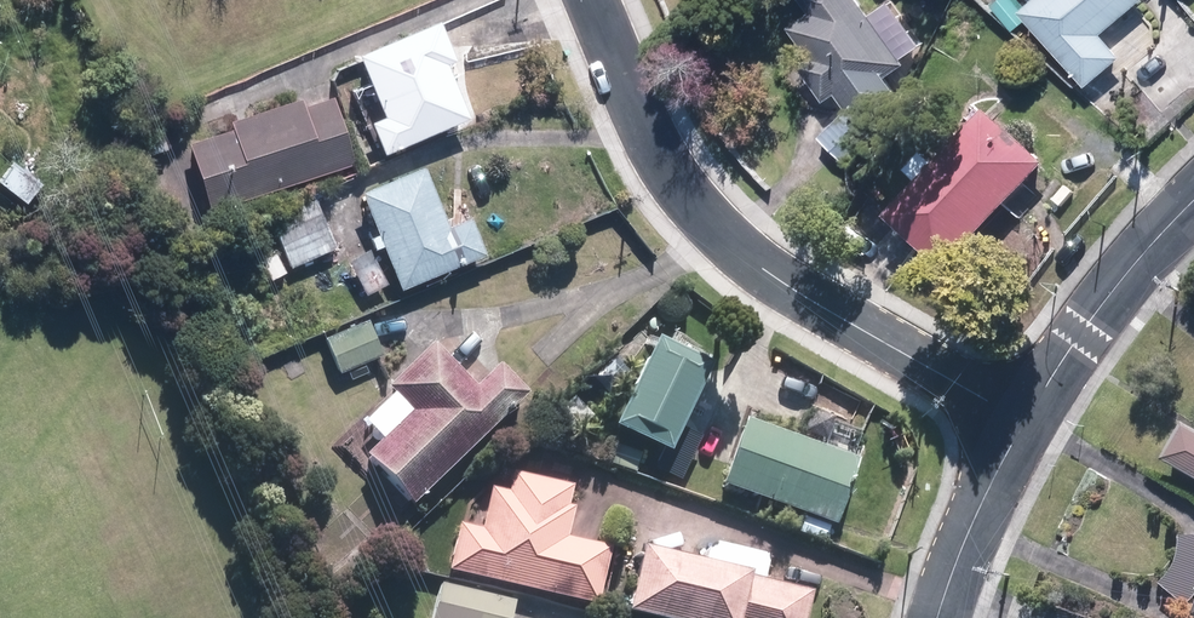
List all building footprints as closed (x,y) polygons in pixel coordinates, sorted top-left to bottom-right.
[(783,28),(807,60),(795,69),(822,106),(833,97),(843,109),(904,64),(857,0),(798,0),(797,1),(805,12),(783,28)] [(1140,0),(1026,0),(1020,5),(1017,0),(998,0),(990,7),(1011,32),(1023,22),(1079,89),(1117,57),(1098,35),(1140,0)] [(425,25),(345,62),(372,121),(361,127),(376,159),(460,120),(435,67),(443,64),(425,25)] [(326,99),(296,108),(294,101),(223,123),(225,131),(181,145),(202,212),(347,167),(326,99)] [(1040,168),(981,113),(879,223),(938,278),(1040,168)] [(0,173),(0,190),(27,210),(45,186),(10,160),(0,173)] [(414,169),(351,193),(368,237),(360,240),(365,253),(373,250),(390,293),(476,260),(460,217),(436,226),(414,169)] [(311,200),(262,219),(281,271),(331,253),(311,200)] [(332,375),(380,356),(364,317),(316,337),(332,375)] [(358,432),(339,452),(403,514),(521,395),(492,367),(469,391),(423,346),(378,392),(385,398),(355,429),(358,432)] [(656,462),(693,372),(637,349),(600,439),(656,462)] [(1179,424),(1157,463),(1193,484),(1193,432),(1179,424)] [(709,492),(827,528),(846,463),(729,428),(709,492)] [(480,489),(471,528),(454,524),(443,574),(593,607),(605,548),(559,538),(569,488),(507,474),(502,493),(480,489)] [(700,541),(692,569),(756,585),(763,557),(700,541)] [(1154,591),(1193,617),(1193,543),(1192,541),(1154,591)] [(756,585),(692,569),(624,552),(608,617),(799,617),(804,598),(756,585)] [(509,604),(434,585),(426,617),(505,617),(509,604)]
